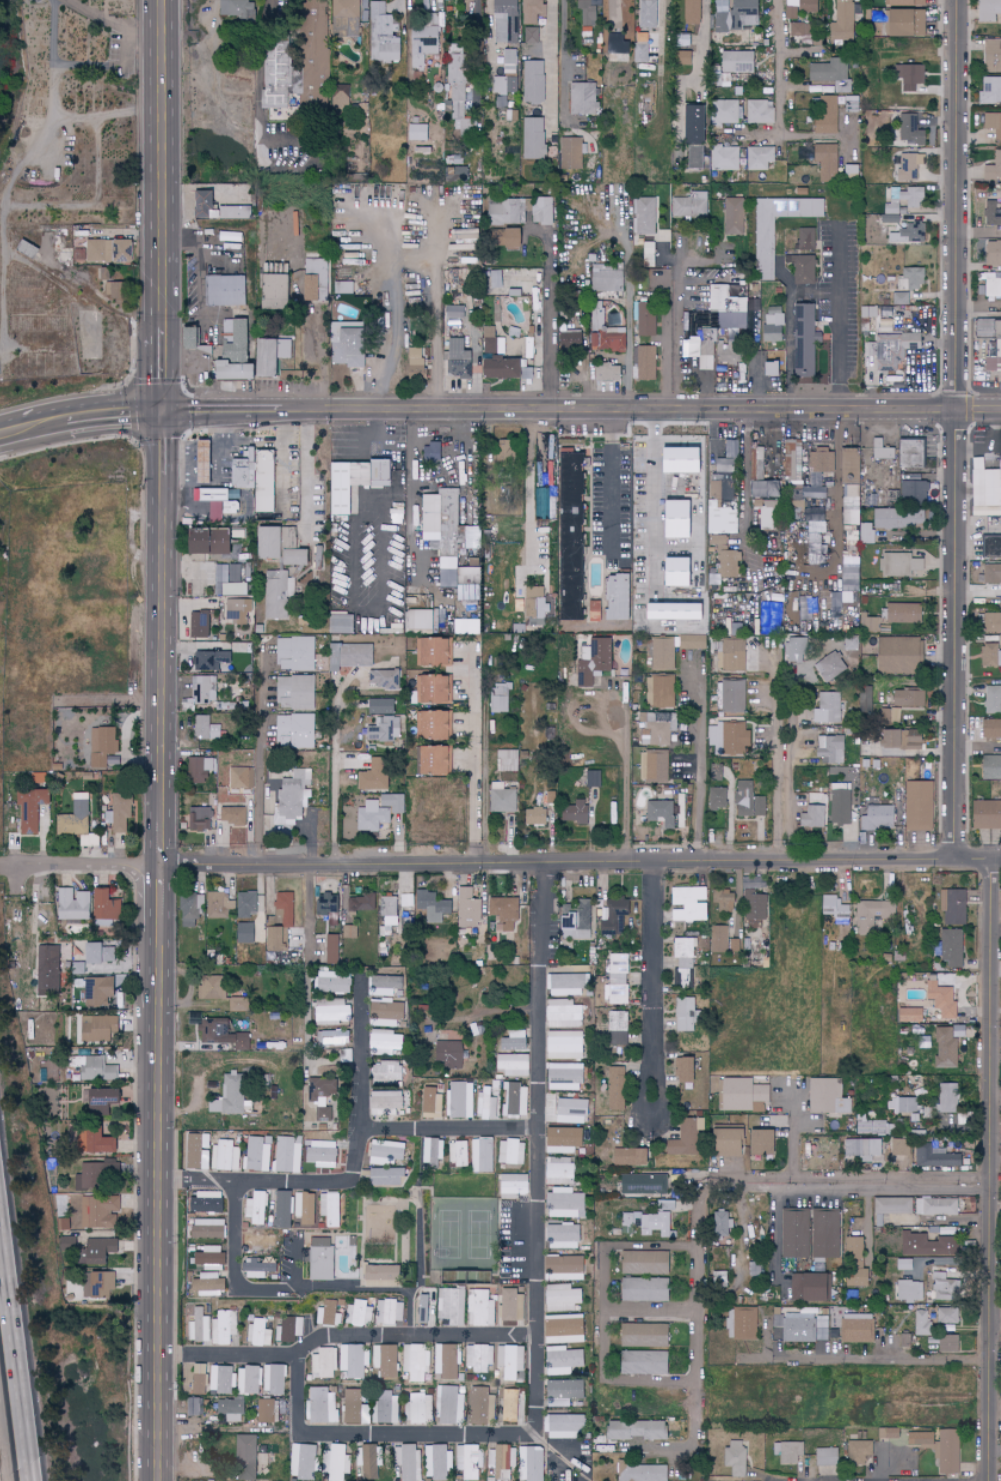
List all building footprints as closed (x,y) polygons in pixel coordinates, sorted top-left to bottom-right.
[(253,0),(228,0),(218,0),(219,17),(254,16),(253,0)] [(330,37),(357,38),(358,0),(331,0),(330,37)] [(494,43),(517,43),(518,0),(495,0),(494,43)] [(537,25),(537,17),(545,17),(546,0),(523,0),(523,24),(537,25)] [(580,26),(602,26),(602,0),(580,0),(580,26)] [(655,30),(656,0),(640,0),(639,29),(655,30)] [(699,0),(683,0),(682,24),(698,24),(699,0)] [(717,29),(758,28),(757,0),(716,0),(717,29)] [(800,7),(800,11),(817,11),(817,0),(787,0),(787,6),(800,7)] [(830,22),(830,40),(854,40),(853,0),(835,0),(836,22),(830,22)] [(977,21),(992,21),(992,14),(1000,14),(1000,0),(976,0),(977,21)] [(384,1),(369,1),(368,60),(397,60),(397,33),(398,33),(398,21),(390,20),(391,15),(384,15),(384,1)] [(923,36),(924,10),(883,9),(883,35),(923,36)] [(790,37),(802,36),(802,42),(812,42),(812,23),(790,23),(790,37)] [(436,54),(436,27),(409,27),(410,69),(423,69),(422,54),(436,54)] [(539,43),(538,27),(525,27),(525,43),(539,43)] [(647,33),(637,33),(638,42),(647,41),(647,33)] [(691,33),(675,33),(674,46),(691,47),(691,33)] [(629,63),(629,41),(619,41),(619,37),(608,36),(608,62),(629,63)] [(983,40),(984,73),(1000,72),(1000,39),(983,40)] [(648,44),(635,43),(635,63),(648,63),(648,44)] [(516,49),(503,49),(503,73),(516,73),(516,49)] [(691,51),(674,52),(675,66),(692,65),(691,51)] [(752,51),(720,52),(720,66),(726,66),(726,73),(752,72),(752,51)] [(809,82),(848,81),(847,58),(828,58),(828,63),(808,64),(809,82)] [(525,103),(543,103),(543,60),(524,61),(525,103)] [(923,84),(923,64),(896,65),(897,92),(915,91),(915,84),(923,84)] [(465,102),(466,70),(453,69),(452,101),(465,102)] [(731,74),(715,74),(716,87),(731,86),(731,74)] [(518,77),(495,77),(495,108),(507,108),(507,93),(518,93),(518,77)] [(982,77),(982,92),(978,92),(978,103),(1000,103),(1000,77),(982,77)] [(301,80),(302,103),(326,102),(325,83),(311,84),(311,80),(301,80)] [(597,115),(597,83),(571,83),(570,114),(597,115)] [(350,105),(350,85),(331,85),(331,105),(350,105)] [(837,134),(838,96),(821,96),(821,118),(814,118),(814,133),(837,134)] [(738,125),(738,101),(712,100),(712,124),(738,125)] [(768,101),(748,100),(748,123),(774,124),(774,108),(768,108),(768,101)] [(680,144),(700,144),(701,105),(681,104),(680,144)] [(983,113),(983,129),(994,129),(994,140),(1000,140),(1000,114),(983,113)] [(893,141),(924,140),(924,130),(917,130),(917,114),(899,114),(899,128),(893,128),(893,141)] [(544,159),(545,118),(523,117),(523,159),(544,159)] [(430,141),(430,125),(407,124),(407,140),(430,141)] [(560,169),(581,169),(581,154),(583,154),(584,138),(561,138),(560,169)] [(813,144),(813,163),(818,163),(818,182),(835,183),(836,144),(813,144)] [(809,160),(809,145),(797,146),(797,160),(809,160)] [(701,146),(686,146),(686,169),(700,169),(701,146)] [(712,170),(739,171),(739,146),(712,146),(712,170)] [(774,147),(748,147),(747,170),(766,171),(766,163),(773,163),(774,147)] [(993,149),(993,165),(983,165),(983,178),(1000,178),(1000,149),(993,149)] [(898,153),(899,181),(916,180),(915,153),(898,153)] [(856,165),(843,165),(843,178),(856,178),(856,165)] [(470,183),(471,167),(443,166),(443,183),(470,183)] [(922,189),(898,188),(888,187),(888,214),(905,214),(905,208),(922,208),(922,189)] [(194,191),(194,219),(249,218),(249,206),(214,207),(214,191),(194,191)] [(673,216),(707,217),(707,192),(689,192),(689,198),(673,198),(673,216)] [(655,234),(656,198),(636,197),(635,234),(655,234)] [(552,199),(525,198),(524,212),(531,212),(531,224),(551,224),(552,199)] [(744,234),(744,199),(724,198),(724,234),(744,234)] [(524,199),(501,199),(500,205),(487,205),(487,216),(494,216),(494,224),(523,225),(524,199)] [(775,280),(774,217),(823,217),(823,199),(755,199),(756,281),(775,280)] [(996,209),(995,200),(987,201),(987,226),(1000,225),(1000,209),(996,209)] [(880,222),(898,223),(899,215),(881,215),(880,222)] [(906,231),(888,232),(888,243),(922,241),(922,223),(906,224),(906,231)] [(88,236),(87,226),(71,226),(71,236),(88,236)] [(516,249),(515,227),(499,228),(500,250),(516,249)] [(814,249),(813,228),(797,228),(798,250),(814,249)] [(242,242),(242,233),(219,232),(219,241),(242,242)] [(131,262),(132,240),(85,240),(84,249),(72,249),(72,261),(131,262)] [(986,265),(1000,266),(1000,241),(987,240),(986,265)] [(653,242),(643,242),(643,267),(653,267),(653,242)] [(722,244),(723,262),(738,262),(737,243),(722,244)] [(814,256),(785,255),(785,266),(794,266),(793,284),(814,284),(814,256)] [(307,274),(321,274),(322,286),(329,286),(328,259),(306,259),(307,274)] [(921,267),(902,267),(902,280),(906,280),(906,289),(921,289),(921,267)] [(593,268),(592,291),(624,292),(625,269),(593,268)] [(293,301),(292,277),(285,277),(285,274),(260,274),(261,308),(284,308),(283,301),(293,301)] [(993,278),(994,274),(985,274),(984,296),(1000,297),(1000,279),(993,278)] [(318,275),(304,275),(303,300),(317,300),(318,275)] [(242,277),(205,276),(204,305),(242,306),(242,277)] [(353,281),(336,282),(337,294),(353,294),(353,281)] [(719,329),(746,329),(746,285),(709,285),(709,310),(718,310),(719,329)] [(909,305),(908,292),(892,292),(893,305),(909,305)] [(370,298),(355,297),(355,309),(370,309),(370,298)] [(655,335),(654,314),(648,314),(648,302),(635,302),(635,336),(655,335)] [(794,372),(803,372),(803,377),(815,377),(815,342),(822,343),(822,331),(813,330),(814,304),(795,304),(794,372)] [(594,332),(605,331),(604,305),(593,305),(594,332)] [(463,319),(463,306),(446,306),(446,319),(463,319)] [(763,342),(784,341),(783,306),(767,307),(767,324),(762,324),(763,342)] [(243,319),(230,320),(231,343),(222,343),(222,361),(245,361),(243,319)] [(977,320),(976,337),(995,337),(994,369),(1000,369),(1000,320),(977,320)] [(484,354),(505,353),(505,338),(495,338),(495,326),(484,327),(484,354)] [(336,363),(367,363),(367,328),(336,328),(336,363)] [(624,351),(623,329),(601,329),(602,351),(624,351)] [(685,357),(699,357),(699,370),(715,370),(715,329),(701,329),(701,337),(686,337),(685,357)] [(582,331),(562,331),(562,350),(581,351),(582,331)] [(471,378),(471,351),(463,351),(464,338),(449,338),(449,352),(446,352),(446,377),(471,378)] [(273,339),(255,339),(254,376),(272,377),(273,339)] [(291,340),(274,339),(274,358),(291,358),(291,340)] [(717,362),(741,363),(742,349),(723,349),(723,341),(718,341),(717,362)] [(636,379),(654,380),(655,346),(637,346),(636,379)] [(421,347),(407,348),(408,366),(421,366),(421,347)] [(421,358),(429,358),(429,347),(421,347),(421,358)] [(247,363),(223,364),(223,360),(210,360),(211,379),(247,378),(247,363)] [(773,376),(774,362),(761,362),(761,376),(773,376)] [(618,365),(594,365),(594,380),(618,381),(618,365)] [(894,460),(895,448),(881,448),(881,438),(874,438),(873,459),(894,460)] [(512,464),(513,440),(496,439),(495,464),(512,464)] [(723,459),(735,459),(735,441),(724,440),(723,459)] [(784,440),(783,480),(800,481),(800,441),(784,440)] [(922,468),(923,440),(901,440),(900,468),(922,468)] [(423,448),(423,462),(439,463),(440,442),(430,441),(429,448),(423,448)] [(761,447),(753,447),(754,482),(762,482),(761,447)] [(841,484),(858,484),(859,448),(841,448),(841,484)] [(833,449),(816,450),(816,456),(808,456),(809,472),(834,472),(833,449)] [(256,512),(273,512),(272,450),(255,451),(256,512)] [(998,506),(998,497),(1000,497),(1000,479),(998,479),(998,469),(981,470),(981,457),(970,457),(971,506),(998,506)] [(706,470),(724,471),(724,459),(707,459),(706,470)] [(389,486),(388,460),(371,460),(371,486),(389,486)] [(329,515),(347,515),(347,486),(367,486),(367,463),(329,463),(329,515)] [(245,467),(229,467),(229,486),(245,486),(245,467)] [(719,499),(732,500),(733,480),(720,480),(719,499)] [(900,502),(927,502),(928,482),(901,481),(900,502)] [(803,512),(803,485),(791,485),(791,512),(803,512)] [(856,485),(841,486),(841,525),(857,525),(856,485)] [(456,488),(436,489),(436,495),(421,495),(421,535),(429,535),(429,550),(438,550),(438,556),(451,556),(451,543),(462,543),(462,527),(457,527),(456,488)] [(827,548),(828,524),(823,524),(824,500),(809,499),(807,548),(827,548)] [(752,510),(759,510),(758,529),(777,530),(778,500),(752,500),(752,510)] [(219,521),(219,514),(235,514),(235,501),(206,501),(207,521),(219,521)] [(735,507),(706,507),(706,533),(736,533),(735,507)] [(873,509),(873,528),(923,529),(923,510),(873,509)] [(999,517),(999,537),(980,537),(981,557),(1000,557),(1000,517),(999,517)] [(860,543),(872,544),(873,523),(860,523),(860,543)] [(479,549),(479,527),(463,526),(463,548),(479,549)] [(280,559),(280,527),(258,527),(258,559),(280,559)] [(296,548),(295,527),(286,528),(287,549),(296,548)] [(211,554),(231,554),(230,528),(211,529),(211,554)] [(182,529),(181,553),(202,554),(202,530),(182,529)] [(737,578),(737,561),(739,561),(739,551),(725,551),(726,536),(717,535),(716,577),(737,578)] [(327,547),(315,546),(314,568),(327,568),(327,547)] [(306,550),(284,549),(284,565),(306,565),(306,550)] [(911,576),(911,571),(922,571),(922,559),(911,559),(911,553),(881,553),(881,577),(911,576)] [(454,557),(437,558),(438,588),(455,587),(454,557)] [(243,582),(242,564),(216,565),(216,583),(243,582)] [(983,565),(983,584),(1000,584),(1000,583),(1000,565),(983,565)] [(479,567),(455,568),(456,586),(479,585),(479,567)] [(857,568),(841,568),(840,591),(857,591),(857,568)] [(266,618),(287,619),(287,595),(295,595),(296,578),(288,578),(288,571),(267,570),(266,618)] [(625,620),(624,574),(603,574),(604,620),(625,620)] [(223,596),(248,595),(248,583),(223,583),(223,596)] [(525,626),(543,626),(543,613),(548,613),(548,604),(543,604),(543,587),(525,587),(525,626)] [(800,621),(816,622),(816,592),(800,592),(800,621)] [(858,606),(857,592),(841,592),(842,606),(858,606)] [(839,593),(829,593),(829,616),(840,615),(839,593)] [(559,620),(581,620),(580,596),(558,597),(559,620)] [(252,600),(224,599),(224,623),(247,623),(247,613),(252,613),(252,600)] [(600,622),(599,601),(590,601),(591,622),(600,622)] [(770,603),(771,627),(783,627),(782,603),(770,603)] [(919,623),(919,605),(886,604),(886,622),(919,623)] [(432,610),(407,610),(408,630),(433,629),(432,610)] [(190,638),(208,638),(207,613),(193,613),(193,622),(189,623),(190,629),(189,629),(190,638)] [(1000,632),(1000,613),(982,614),(983,633),(1000,632)] [(352,615),(330,614),(329,633),(351,634),(352,615)] [(875,615),(861,616),(861,631),(876,631),(875,615)] [(840,627),(840,617),(830,616),(829,627),(840,627)] [(741,621),(725,621),(724,634),(741,635),(741,621)] [(456,633),(477,632),(477,623),(467,624),(467,622),(455,623),(456,633)] [(859,651),(859,632),(837,632),(838,652),(859,651)] [(705,650),(705,635),(680,635),(680,650),(705,650)] [(312,671),(313,638),(276,637),(276,671),(312,671)] [(877,637),(876,673),(921,674),(921,638),(877,637)] [(445,666),(446,639),(417,638),(416,665),(445,666)] [(594,687),(594,671),(612,671),(611,638),(591,639),(591,647),(582,647),(582,660),(577,660),(577,687),(594,687)] [(675,669),(674,638),(651,639),(652,669),(675,669)] [(786,662),(804,663),(804,638),(787,638),(786,662)] [(745,670),(745,640),(723,640),(723,652),(717,652),(718,671),(745,670)] [(622,651),(631,652),(632,642),(622,641),(622,651)] [(340,671),(341,644),(329,644),(328,671),(340,671)] [(984,644),(983,666),(1000,666),(1000,658),(1000,653),(1000,651),(996,651),(996,644),(984,644)] [(192,671),(217,670),(217,663),(229,663),(228,652),(192,652),(192,671)] [(417,704),(444,703),(444,675),(416,676),(417,704)] [(217,676),(193,676),(193,703),(217,703),(217,676)] [(313,710),(314,676),(278,676),(277,709),(313,710)] [(653,684),(654,708),(676,707),(675,676),(647,677),(648,684),(653,684)] [(722,712),(745,712),(745,681),(723,680),(722,712)] [(507,713),(508,684),(493,683),(492,712),(507,713)] [(1000,705),(1000,686),(984,686),(983,714),(1000,714),(1000,705)] [(850,712),(873,712),(872,688),(849,688),(850,712)] [(923,691),(891,690),(891,706),(923,707),(923,691)] [(819,709),(800,708),(800,723),(841,724),(841,693),(819,692),(819,709)] [(394,714),(393,698),(366,699),(366,714),(394,714)] [(899,709),(887,708),(887,723),(899,723),(899,709)] [(418,711),(417,739),(444,739),(445,712),(418,711)] [(670,746),(670,731),(675,731),(675,713),(641,713),(641,737),(650,737),(650,746),(670,746)] [(315,748),(315,715),(276,715),(277,748),(315,748)] [(210,716),(194,716),(194,738),(221,739),(221,725),(210,725),(210,716)] [(400,716),(377,717),(378,727),(366,727),(366,741),(400,740),(400,716)] [(1000,738),(1000,719),(980,720),(980,738),(1000,738)] [(745,722),(721,723),(722,740),(716,740),(717,755),(749,754),(749,730),(746,730),(745,722)] [(89,728),(91,769),(107,768),(106,755),(117,754),(115,727),(89,728)] [(898,730),(878,730),(877,747),(897,748),(898,730)] [(921,750),(921,731),(902,730),(901,749),(921,750)] [(844,736),(815,736),(815,757),(822,756),(822,763),(844,763),(844,736)] [(417,774),(444,775),(445,747),(418,746),(417,774)] [(517,751),(496,750),(496,771),(516,771),(517,751)] [(640,779),(667,780),(668,754),(641,753),(640,779)] [(1000,780),(1000,756),(981,755),(980,779),(1000,780)] [(207,784),(207,771),(213,771),(213,758),(194,758),(194,783),(207,784)] [(355,772),(355,790),(386,790),(386,774),(380,774),(380,763),(369,763),(369,772),(355,772)] [(710,781),(723,781),(723,764),(710,764),(710,781)] [(228,788),(253,789),(253,768),(229,767),(228,788)] [(311,769),(292,769),(292,779),(274,779),(274,826),(295,826),(295,817),(300,817),(300,807),(310,807),(310,788),(311,788),(311,769)] [(586,787),(600,788),(601,771),(586,771),(586,787)] [(20,835),(38,834),(38,804),(45,804),(45,773),(32,773),(32,792),(20,792),(20,835)] [(766,817),(766,797),(753,797),(753,781),(736,781),(736,816),(766,817)] [(905,830),(931,831),(932,782),(906,781),(905,830)] [(726,809),(726,788),(710,788),(709,809),(726,809)] [(515,790),(491,789),(490,812),(515,812),(515,790)] [(850,790),(830,790),(830,824),(849,825),(850,790)] [(88,793),(73,793),(73,819),(88,819),(88,793)] [(132,794),(112,793),(112,811),(105,811),(104,823),(112,823),(112,833),(125,834),(126,818),(132,818),(132,794)] [(358,831),(379,832),(379,823),(391,824),(391,814),(404,814),(404,795),(380,794),(379,800),(365,800),(365,808),(358,808),(358,831)] [(560,823),(588,823),(589,800),(575,800),(575,806),(560,806),(560,823)] [(645,802),(646,821),(662,820),(663,829),(675,829),(674,801),(645,802)] [(1000,829),(1000,801),(971,801),(970,829),(1000,829)] [(823,806),(805,806),(805,813),(799,813),(798,827),(823,828),(823,806)] [(892,806),(865,806),(864,816),(860,816),(859,829),(891,830),(892,806)] [(248,807),(220,808),(221,826),(248,826),(248,807)] [(188,831),(209,832),(209,818),(216,818),(216,808),(188,808),(188,831)] [(546,809),(526,808),(526,825),(546,826),(546,809)] [(88,820),(73,821),(73,815),(56,815),(57,835),(88,834),(88,820)] [(632,838),(642,838),(642,827),(632,827),(632,838)] [(99,846),(98,835),(80,836),(80,847),(99,846)] [(88,892),(72,892),(72,888),(56,888),(56,920),(88,920),(88,892)] [(471,888),(457,888),(457,927),(478,928),(479,900),(471,900),(471,888)] [(672,903),(707,903),(707,888),(672,888),(672,903)] [(90,919),(118,919),(119,900),(105,900),(106,889),(90,889),(90,919)] [(964,890),(944,890),(945,926),(965,925),(964,890)] [(450,914),(449,901),(433,901),(433,891),(414,892),(414,910),(424,909),(424,924),(441,923),(440,915),(450,914)] [(733,891),(716,891),(715,918),(733,918),(733,891)] [(236,909),(236,901),(229,901),(230,893),(208,892),(207,918),(227,919),(227,908),(236,909)] [(256,892),(238,892),(239,917),(257,917),(256,892)] [(292,893),(277,892),(276,926),(291,927),(292,893)] [(347,911),(375,912),(376,895),(348,894),(347,911)] [(767,894),(746,894),(745,927),(761,927),(761,920),(767,921),(767,894)] [(197,927),(196,918),(205,917),(205,895),(181,895),(182,927),(197,927)] [(316,896),(316,914),(340,914),(339,896),(316,896)] [(834,925),(848,925),(849,906),(840,905),(840,897),(821,896),(820,915),(835,915),(834,925)] [(380,916),(383,916),(382,935),(391,935),(392,926),(396,926),(397,897),(381,897),(380,916)] [(489,898),(489,916),(501,916),(501,932),(517,933),(517,898),(489,898)] [(590,900),(578,900),(578,908),(562,908),(562,939),(590,939),(590,900)] [(601,935),(626,935),(626,917),(629,917),(629,900),(603,900),(603,921),(601,921),(601,935)] [(896,902),(858,901),(857,936),(874,936),(875,917),(895,917),(896,902)] [(28,907),(15,902),(10,914),(23,919),(28,907)] [(707,904),(688,904),(688,910),(671,910),(671,921),(707,922),(707,904)] [(237,944),(254,943),(253,923),(236,923),(237,944)] [(356,926),(343,926),(343,938),(356,938),(356,926)] [(728,927),(712,926),(710,952),(727,953),(728,927)] [(267,951),(280,951),(279,928),(266,928),(267,951)] [(963,930),(942,930),(942,946),(935,946),(935,959),(947,959),(947,968),(962,968),(963,930)] [(324,964),(340,964),(340,935),(324,935),(324,964)] [(673,987),(692,987),(692,939),(673,938),(673,959),(677,959),(677,969),(673,969),(673,987)] [(739,940),(729,939),(728,952),(738,952),(739,940)] [(58,946),(37,946),(38,989),(59,988),(58,946)] [(225,965),(225,955),(215,955),(215,951),(208,950),(208,964),(225,965)] [(627,1005),(628,954),(610,954),(610,985),(607,985),(607,1005),(627,1005)] [(315,993),(347,993),(347,973),(315,972),(315,993)] [(548,996),(579,997),(579,989),(587,989),(587,975),(548,974),(548,996)] [(224,976),(199,977),(200,1000),(224,1000),(224,976)] [(391,997),(391,989),(398,989),(399,977),(368,976),(367,996),(391,997)] [(112,978),(85,977),(84,1007),(107,1007),(107,999),(111,999),(112,978)] [(939,1020),(953,1019),(953,987),(935,987),(935,981),(906,981),(906,989),(925,989),(925,1000),(932,1000),(932,1009),(939,1009),(939,1020)] [(228,1012),(248,1012),(248,999),(228,998),(228,1012)] [(674,1032),(693,1032),(694,998),(675,998),(674,1032)] [(546,1027),(581,1028),(582,1006),(571,1006),(572,1000),(547,999),(546,1027)] [(394,1020),(400,1020),(401,1004),(368,1002),(367,1026),(394,1028),(394,1020)] [(348,1006),(314,1007),(314,1022),(348,1021),(348,1006)] [(921,1008),(898,1009),(898,1023),(921,1022),(921,1008)] [(628,1012),(610,1012),(610,1045),(628,1046),(628,1012)] [(117,1033),(118,1018),(83,1016),(82,1042),(108,1042),(109,1032),(117,1033)] [(234,1044),(234,1052),(248,1052),(249,1034),(226,1034),(226,1019),(201,1019),(201,1044),(234,1044)] [(957,1038),(952,1038),(952,1028),(935,1028),(935,1057),(932,1057),(932,1068),(957,1067),(957,1038)] [(368,1054),(389,1054),(389,1049),(399,1049),(400,1036),(392,1036),(392,1031),(369,1030),(368,1054)] [(348,1045),(347,1031),(321,1031),(321,1046),(348,1045)] [(580,1060),(581,1032),(546,1032),(545,1059),(580,1060)] [(461,1069),(461,1042),(433,1042),(433,1062),(445,1062),(446,1069),(461,1069)] [(340,1063),(352,1063),(351,1050),(340,1050),(340,1063)] [(528,1055),(498,1055),(498,1070),(505,1070),(505,1077),(528,1077),(528,1055)] [(119,1065),(107,1066),(106,1056),(70,1057),(70,1067),(80,1067),(80,1081),(119,1080),(119,1065)] [(676,1083),(693,1084),(694,1059),(677,1058),(676,1083)] [(370,1081),(398,1082),(399,1064),(371,1062),(370,1081)] [(580,1064),(547,1064),(546,1090),(580,1091),(580,1064)] [(600,1082),(600,1115),(624,1115),(625,1068),(609,1067),(609,1083),(600,1082)] [(242,1114),(243,1074),(222,1073),(222,1101),(208,1100),(208,1114),(242,1114)] [(752,1078),(720,1079),(721,1110),(751,1110),(750,1104),(768,1104),(768,1085),(752,1085),(752,1078)] [(809,1113),(850,1114),(850,1099),(841,1099),(841,1079),(810,1079),(809,1113)] [(447,1091),(446,1118),(472,1118),(473,1083),(450,1083),(450,1091),(447,1091)] [(958,1083),(938,1083),(939,1112),(959,1112),(958,1083)] [(526,1116),(527,1085),(505,1084),(504,1116),(526,1116)] [(479,1119),(496,1119),(497,1098),(490,1098),(491,1087),(480,1087),(479,1119)] [(441,1119),(441,1095),(435,1095),(435,1088),(423,1088),(423,1118),(441,1119)] [(106,1110),(106,1105),(116,1104),(115,1089),(86,1090),(87,1111),(106,1110)] [(370,1116),(392,1115),(392,1109),(400,1109),(399,1092),(369,1093),(370,1116)] [(585,1123),(585,1100),(555,1099),(555,1094),(547,1094),(546,1122),(585,1123)] [(917,1098),(888,1099),(889,1113),(917,1112),(917,1098)] [(857,1135),(893,1134),(893,1128),(887,1128),(887,1121),(866,1121),(865,1114),(856,1114),(857,1135)] [(703,1118),(679,1118),(679,1141),(665,1140),(664,1156),(697,1157),(698,1131),(703,1131),(703,1118)] [(112,1153),(112,1139),(99,1139),(98,1127),(89,1127),(90,1153),(112,1153)] [(739,1157),(740,1130),(713,1129),(712,1152),(719,1152),(719,1157),(739,1157)] [(770,1130),(747,1131),(748,1155),(770,1154),(770,1130)] [(208,1134),(191,1134),(190,1170),(200,1171),(200,1159),(207,1160),(208,1134)] [(264,1138),(248,1137),(247,1171),(270,1172),(271,1145),(264,1145),(264,1138)] [(275,1172),(301,1173),(302,1138),(276,1137),(275,1172)] [(424,1164),(442,1164),(443,1139),(425,1139),(424,1164)] [(493,1172),(493,1139),(473,1139),(473,1173),(493,1172)] [(880,1140),(844,1139),(844,1156),(862,1156),(862,1162),(872,1162),(872,1156),(880,1156),(880,1140)] [(892,1156),(910,1156),(910,1139),(892,1139),(892,1156)] [(241,1148),(233,1148),(233,1141),(213,1140),(213,1170),(240,1171),(241,1148)] [(524,1165),(525,1141),(501,1140),(500,1164),(524,1165)] [(306,1163),(316,1163),(316,1168),(335,1169),(336,1142),(308,1141),(308,1148),(307,1148),(306,1163)] [(368,1164),(400,1165),(401,1143),(369,1142),(368,1164)] [(451,1166),(468,1165),(467,1142),(450,1142),(451,1166)] [(959,1166),(959,1154),(946,1155),(946,1149),(932,1149),(932,1144),(916,1144),(916,1167),(959,1166)] [(612,1165),(644,1166),(645,1150),(613,1149),(612,1165)] [(547,1185),(574,1185),(574,1158),(547,1157),(547,1185)] [(98,1189),(98,1183),(117,1182),(116,1161),(80,1163),(81,1190),(98,1189)] [(401,1169),(366,1169),(366,1186),(400,1187),(401,1169)] [(501,1174),(500,1194),(527,1194),(527,1175),(501,1174)] [(667,1174),(619,1175),(620,1194),(667,1194),(667,1174)] [(586,1194),(574,1193),(574,1189),(548,1189),(547,1217),(585,1218),(586,1194)] [(248,1200),(248,1225),(266,1225),(267,1192),(253,1191),(253,1200),(248,1200)] [(290,1228),(290,1214),(293,1214),(293,1191),(274,1192),(275,1229),(290,1228)] [(188,1199),(188,1213),(220,1212),(220,1192),(195,1192),(196,1198),(188,1199)] [(297,1227),(314,1227),(313,1193),(296,1194),(297,1227)] [(337,1194),(320,1194),(321,1216),(326,1216),(326,1227),(338,1227),(337,1194)] [(119,1213),(119,1196),(79,1196),(79,1229),(115,1229),(116,1213),(119,1213)] [(912,1198),(874,1198),(874,1214),(912,1214),(912,1198)] [(957,1198),(916,1199),(916,1216),(957,1215),(957,1198)] [(782,1258),(808,1258),(810,1209),(783,1209),(782,1258)] [(813,1209),(812,1257),(838,1258),(839,1210),(813,1209)] [(640,1236),(676,1237),(676,1231),(669,1231),(670,1214),(623,1212),(623,1233),(632,1233),(632,1227),(640,1227),(640,1236)] [(726,1212),(715,1212),(714,1237),(726,1237),(727,1229),(732,1229),(732,1219),(726,1219),(726,1212)] [(891,1214),(891,1223),(918,1224),(918,1215),(891,1214)] [(225,1220),(193,1219),(192,1237),(224,1238),(225,1220)] [(579,1248),(579,1225),(546,1226),(547,1243),(552,1243),(552,1249),(579,1248)] [(259,1235),(259,1233),(245,1233),(245,1246),(276,1247),(276,1235),(259,1235)] [(899,1255),(957,1256),(957,1237),(937,1237),(937,1242),(926,1241),(926,1234),(900,1233),(899,1255)] [(866,1287),(866,1269),(862,1269),(863,1238),(846,1237),(845,1286),(866,1287)] [(331,1238),(309,1238),(308,1280),(330,1281),(331,1238)] [(117,1253),(117,1239),(83,1239),(83,1265),(108,1264),(108,1253),(117,1253)] [(194,1253),(194,1265),(203,1265),(203,1270),(221,1271),(221,1246),(203,1246),(203,1253),(194,1253)] [(621,1274),(669,1276),(670,1252),(622,1251),(621,1274)] [(750,1277),(761,1276),(759,1253),(748,1253),(750,1277)] [(545,1274),(567,1274),(567,1280),(582,1280),(582,1257),(545,1256),(545,1274)] [(264,1278),(264,1273),(274,1272),(274,1263),(257,1264),(257,1258),(250,1258),(250,1263),(244,1263),(244,1279),(264,1278)] [(910,1270),(909,1259),(896,1260),(896,1270),(910,1270)] [(396,1287),(397,1266),(362,1265),(361,1281),(381,1282),(380,1287),(396,1287)] [(109,1299),(109,1290),(114,1290),(114,1273),(87,1272),(87,1282),(84,1282),(83,1298),(109,1299)] [(191,1291),(223,1291),(223,1279),(217,1279),(217,1272),(200,1272),(200,1279),(191,1279),(191,1291)] [(944,1273),(933,1272),(932,1300),(951,1301),(951,1294),(958,1294),(959,1280),(944,1280),(944,1273)] [(821,1302),(822,1275),(790,1274),(789,1301),(821,1302)] [(622,1301),(671,1302),(672,1279),(622,1278),(622,1301)] [(896,1302),(921,1302),(922,1282),(896,1281),(896,1302)] [(547,1311),(579,1311),(579,1290),(571,1290),(571,1284),(546,1285),(547,1311)] [(524,1295),(517,1295),(517,1289),(502,1288),(501,1321),(523,1322),(524,1295)] [(438,1326),(464,1327),(465,1290),(439,1289),(438,1326)] [(489,1290),(469,1290),(469,1313),(473,1313),(473,1326),(495,1326),(495,1300),(489,1300),(489,1290)] [(417,1323),(430,1324),(431,1311),(426,1311),(426,1296),(417,1295),(417,1323)] [(341,1326),(342,1314),(336,1313),(336,1300),(324,1300),(324,1308),(317,1308),(316,1325),(341,1326)] [(355,1305),(347,1305),(347,1325),(370,1325),(371,1300),(355,1300),(355,1305)] [(396,1325),(396,1321),(404,1322),(404,1301),(377,1300),(376,1324),(396,1325)] [(202,1317),(202,1307),(195,1307),(194,1341),(210,1342),(210,1317),(202,1317)] [(758,1308),(736,1307),(734,1338),(757,1339),(758,1308)] [(937,1324),(957,1324),(957,1307),(936,1308),(937,1324)] [(237,1336),(237,1311),(217,1311),(217,1320),(212,1319),(211,1345),(229,1345),(230,1335),(237,1336)] [(914,1336),(930,1336),(931,1321),(927,1321),(927,1311),(914,1311),(914,1336)] [(782,1342),(816,1342),(817,1315),(774,1314),(774,1326),(782,1327),(782,1342)] [(840,1342),(872,1342),(872,1315),(840,1314),(840,1342)] [(547,1344),(584,1343),(583,1315),(546,1316),(547,1344)] [(293,1336),(301,1336),(302,1318),(281,1317),(281,1326),(277,1326),(277,1342),(292,1343),(293,1336)] [(828,1317),(818,1317),(818,1341),(829,1340),(828,1317)] [(272,1330),(265,1330),(266,1319),(251,1318),(249,1344),(271,1346),(272,1330)] [(667,1325),(621,1324),(621,1347),(667,1348),(667,1325)] [(910,1334),(893,1335),(893,1348),(910,1348),(910,1334)] [(957,1353),(957,1336),(937,1336),(937,1353),(957,1353)] [(363,1379),(363,1366),(369,1366),(369,1347),(340,1346),(339,1371),(346,1372),(346,1379),(363,1379)] [(373,1368),(379,1368),(380,1378),(396,1378),(396,1346),(372,1346),(373,1368)] [(403,1353),(403,1372),(409,1372),(409,1382),(424,1383),(424,1372),(429,1373),(430,1346),(410,1346),(409,1353),(403,1353)] [(457,1380),(457,1365),(460,1365),(461,1347),(436,1346),(435,1380),(457,1380)] [(493,1365),(493,1346),(467,1346),(467,1371),(487,1371),(487,1365),(493,1365)] [(498,1346),(497,1368),(503,1368),(503,1381),(515,1381),(515,1371),(522,1372),(523,1347),(498,1346)] [(572,1375),(572,1368),(583,1367),(583,1350),(567,1350),(567,1346),(547,1347),(548,1376),(572,1375)] [(336,1376),(335,1348),(317,1349),(318,1355),(311,1355),(311,1377),(336,1376)] [(622,1351),(621,1374),(669,1375),(670,1352),(622,1351)] [(206,1395),(207,1364),(193,1364),(192,1394),(206,1395)] [(285,1366),(266,1365),(266,1394),(285,1394),(285,1366)] [(234,1394),(235,1367),(212,1366),(211,1393),(234,1394)] [(261,1368),(240,1367),(240,1395),(261,1395),(261,1368)] [(548,1381),(548,1406),(570,1406),(570,1398),(583,1398),(583,1381),(548,1381)] [(458,1386),(438,1386),(438,1424),(465,1424),(466,1395),(458,1394),(458,1386)] [(339,1423),(339,1411),(336,1411),(336,1393),(328,1393),(328,1388),(310,1387),(310,1405),(309,1405),(309,1424),(328,1424),(328,1423),(339,1423)] [(473,1423),(496,1423),(496,1395),(490,1396),(489,1388),(472,1388),(473,1423)] [(499,1421),(524,1421),(524,1391),(504,1391),(504,1399),(499,1399),(499,1421)] [(345,1393),(345,1401),(342,1401),(342,1423),(369,1422),(369,1405),(361,1405),(360,1392),(345,1393)] [(375,1423),(399,1424),(399,1393),(375,1393),(375,1423)] [(406,1414),(411,1414),(411,1423),(434,1423),(433,1394),(411,1395),(411,1402),(406,1402),(406,1414)] [(199,1398),(188,1398),(188,1416),(200,1416),(199,1398)] [(227,1422),(243,1423),(243,1400),(218,1399),(217,1414),(227,1414),(227,1422)] [(257,1400),(257,1428),(277,1428),(277,1400),(257,1400)] [(582,1415),(547,1416),(547,1438),(582,1438),(582,1415)] [(665,1422),(607,1421),(606,1440),(629,1440),(629,1439),(665,1439),(665,1422)] [(898,1429),(878,1428),(878,1439),(898,1439),(898,1429)] [(938,1430),(938,1442),(936,1442),(935,1474),(958,1475),(958,1430),(938,1430)] [(933,1433),(906,1432),(906,1446),(933,1446),(933,1433)] [(235,1480),(254,1480),(255,1436),(236,1435),(235,1454),(235,1480)] [(723,1467),(730,1467),(730,1478),(744,1477),(743,1441),(728,1441),(729,1448),(723,1448),(723,1467)] [(871,1441),(847,1442),(848,1466),(864,1465),(864,1457),(872,1457),(871,1441)] [(802,1443),(773,1443),(774,1456),(780,1455),(780,1465),(796,1464),(796,1456),(802,1456),(802,1443)] [(319,1457),(315,1457),(316,1445),(293,1444),(292,1466),(291,1466),(291,1475),(318,1476),(319,1457)] [(350,1445),(329,1444),(328,1480),(336,1480),(342,1480),(342,1473),(349,1473),(350,1445)] [(421,1480),(421,1444),(398,1444),(398,1467),(401,1467),(401,1480),(421,1480)] [(427,1480),(449,1479),(448,1470),(452,1470),(452,1445),(426,1445),(427,1480)] [(378,1479),(378,1465),(382,1465),(382,1446),(361,1446),(362,1479),(378,1479)] [(458,1471),(464,1471),(464,1480),(480,1480),(479,1468),(485,1468),(484,1446),(458,1447),(458,1471)] [(495,1446),(495,1455),(490,1455),(490,1468),(517,1468),(517,1446),(495,1446)] [(543,1480),(542,1446),(521,1447),(522,1480),(543,1480)] [(837,1466),(836,1448),(814,1449),(815,1466),(837,1466)] [(620,1480),(667,1480),(667,1466),(620,1465),(620,1480)]
